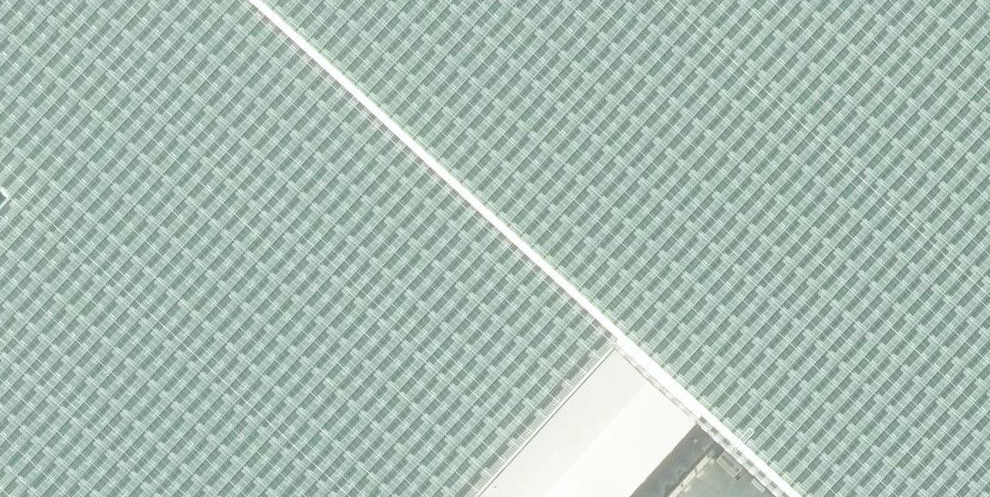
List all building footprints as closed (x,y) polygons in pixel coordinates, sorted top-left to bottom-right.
[(8,193),(0,202),(0,496),(476,496),(617,343),(619,345),(699,418),(631,493),(632,493),(636,496),(666,496),(721,437),(786,496),(989,496),(989,0),(0,0),(0,185),(8,193)] [(476,496),(628,496),(632,493),(631,493),(699,418),(619,345),(617,343),(476,496)]
